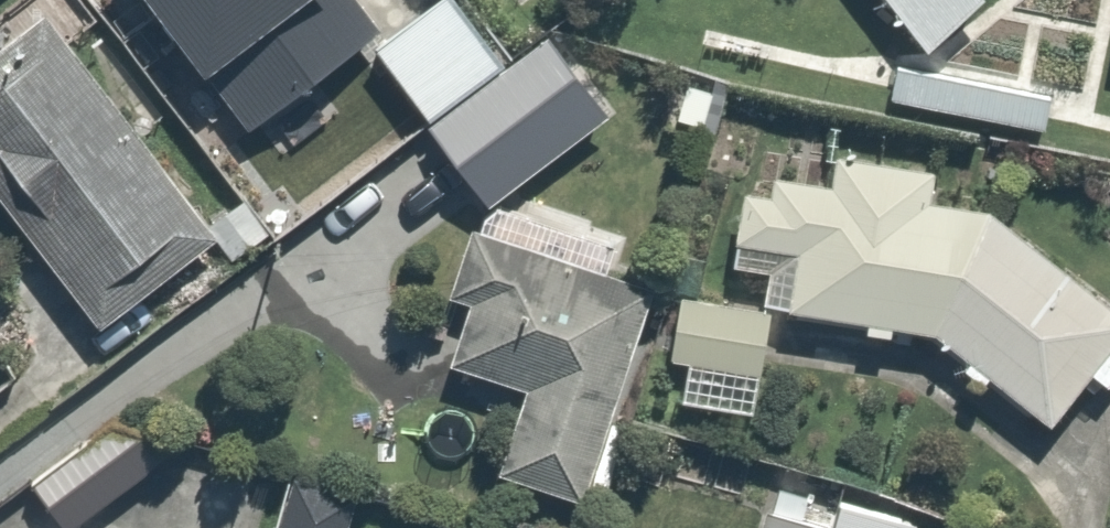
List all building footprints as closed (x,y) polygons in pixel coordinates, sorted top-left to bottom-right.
[(344,0),(136,0),(226,123),(362,24),(344,0)] [(451,0),(416,0),(361,38),(411,111),(490,56),(451,0)] [(907,50),(969,0),(867,0),(907,50)] [(0,38),(0,206),(99,329),(215,236),(34,10),(0,38)] [(592,117),(534,33),(425,108),(483,192),(592,117)] [(852,329),(886,333),(888,319),(917,322),(958,349),(943,373),(974,393),(983,378),(1052,423),(1071,394),(1090,406),(1109,374),(1109,347),(1106,345),(1109,338),(1109,304),(977,197),(926,190),(921,154),(828,148),(820,172),(762,170),(761,192),(711,191),(704,216),(725,219),(718,272),(751,272),(757,302),(854,314),(852,329)] [(644,280),(468,224),(426,359),(505,384),(479,466),(576,496),(644,280)] [(759,311),(666,298),(652,397),(745,410),(759,311)] [(119,415),(22,477),(49,520),(146,459),(119,415)] [(265,527),(334,527),(352,469),(289,449),(265,527)] [(906,523),(763,481),(749,527),(904,527),(906,523)]
